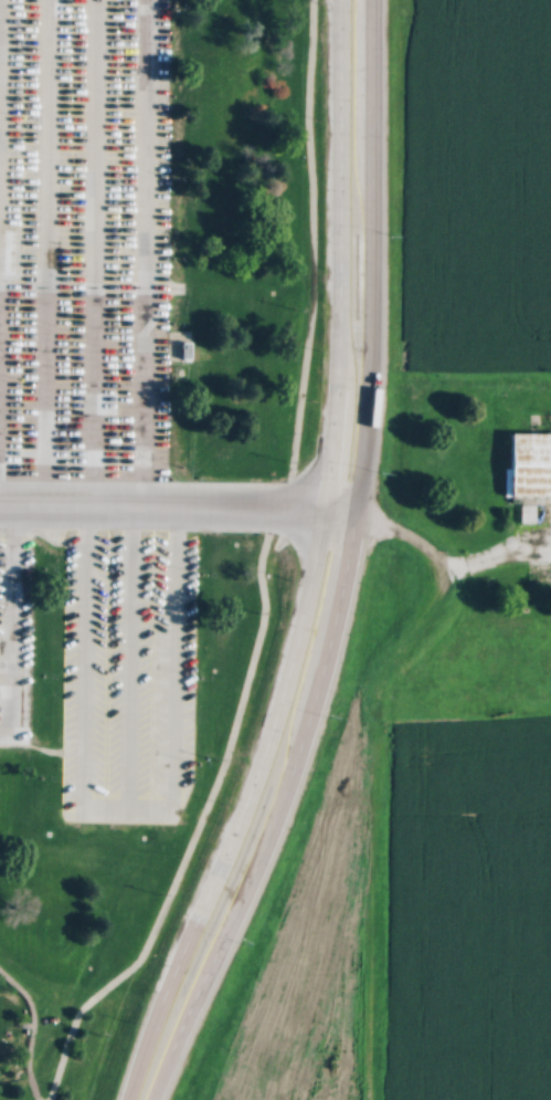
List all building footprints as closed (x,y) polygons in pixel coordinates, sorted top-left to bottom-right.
[(507,429),(507,492),(550,492),(550,429),(507,429)]
